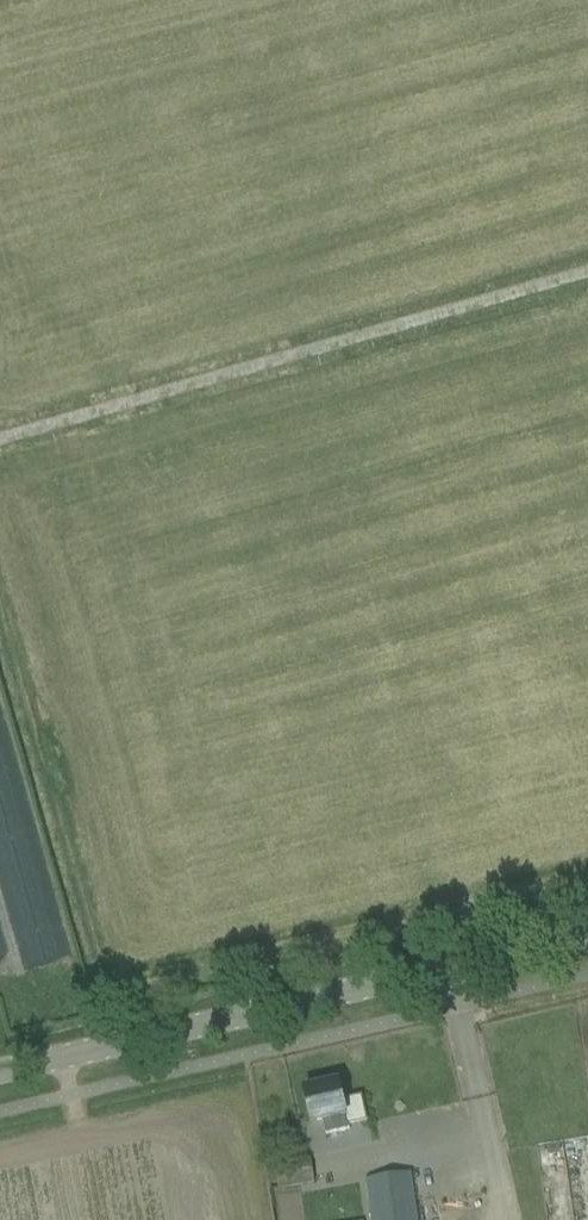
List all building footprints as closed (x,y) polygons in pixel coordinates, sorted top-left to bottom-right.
[(349,1127),(368,1122),(362,1097),(343,1102),(340,1084),(305,1091),(313,1126),(323,1124),(326,1135),(350,1130),(349,1127)] [(275,1165),(280,1190),(315,1184),(311,1158),(275,1165)] [(372,1219),(419,1219),(412,1172),(366,1180),(372,1219)]
